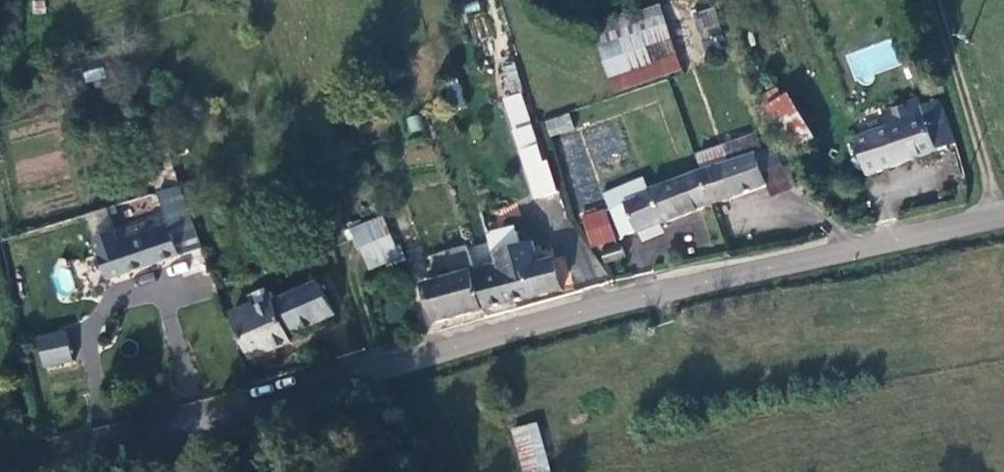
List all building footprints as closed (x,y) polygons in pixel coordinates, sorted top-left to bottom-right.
[(702,41),(723,35),(714,6),(693,12),(702,41)] [(597,32),(616,92),(683,71),(663,10),(597,32)] [(499,65),(505,93),(521,90),(515,61),(499,65)] [(698,87),(694,77),(677,82),(681,93),(698,87)] [(810,137),(787,96),(765,109),(790,149),(810,137)] [(939,98),(919,104),(935,152),(955,146),(939,98)] [(549,191),(538,156),(522,103),(507,108),(523,160),(534,195),(549,191)] [(892,130),(854,143),(864,176),(935,152),(919,104),(886,115),(892,130)] [(542,121),(548,138),(574,129),(569,112),(542,121)] [(699,156),(705,172),(766,151),(760,135),(699,156)] [(705,172),(701,173),(711,206),(767,186),(761,171),(778,165),(773,149),(766,151),(705,172)] [(781,174),(778,165),(761,171),(767,186),(772,202),(796,194),(788,171),(781,174)] [(634,232),(711,206),(701,173),(685,182),(651,192),(652,196),(625,205),(634,232)] [(608,195),(613,210),(625,205),(652,196),(651,192),(647,182),(608,195)] [(622,237),(634,232),(625,205),(613,210),(622,237)] [(188,208),(167,215),(170,223),(191,216),(188,208)] [(585,220),(594,246),(613,239),(604,214),(585,220)] [(130,271),(180,255),(170,223),(167,215),(149,220),(150,223),(112,235),(115,244),(107,246),(116,273),(129,268),(130,271)] [(187,250),(201,246),(192,220),(179,224),(187,250)] [(518,231),(492,238),(503,272),(513,302),(562,289),(553,259),(539,263),(533,242),(522,245),(518,231)] [(359,249),(367,267),(395,254),(387,237),(359,249)] [(455,268),(475,262),(470,246),(436,255),(439,265),(453,261),(455,268)] [(603,254),(606,264),(621,259),(618,250),(603,254)] [(503,272),(479,279),(487,309),(513,302),(503,272)] [(439,322),(487,309),(479,279),(478,274),(459,279),(458,275),(428,283),(439,322)] [(232,312),(250,358),(292,341),(289,333),(335,315),(322,281),(255,308),(253,304),(232,312)] [(34,336),(43,368),(74,359),(64,327),(34,336)] [(528,471),(533,471),(538,471),(553,471),(542,426),(517,432),(528,471)]
